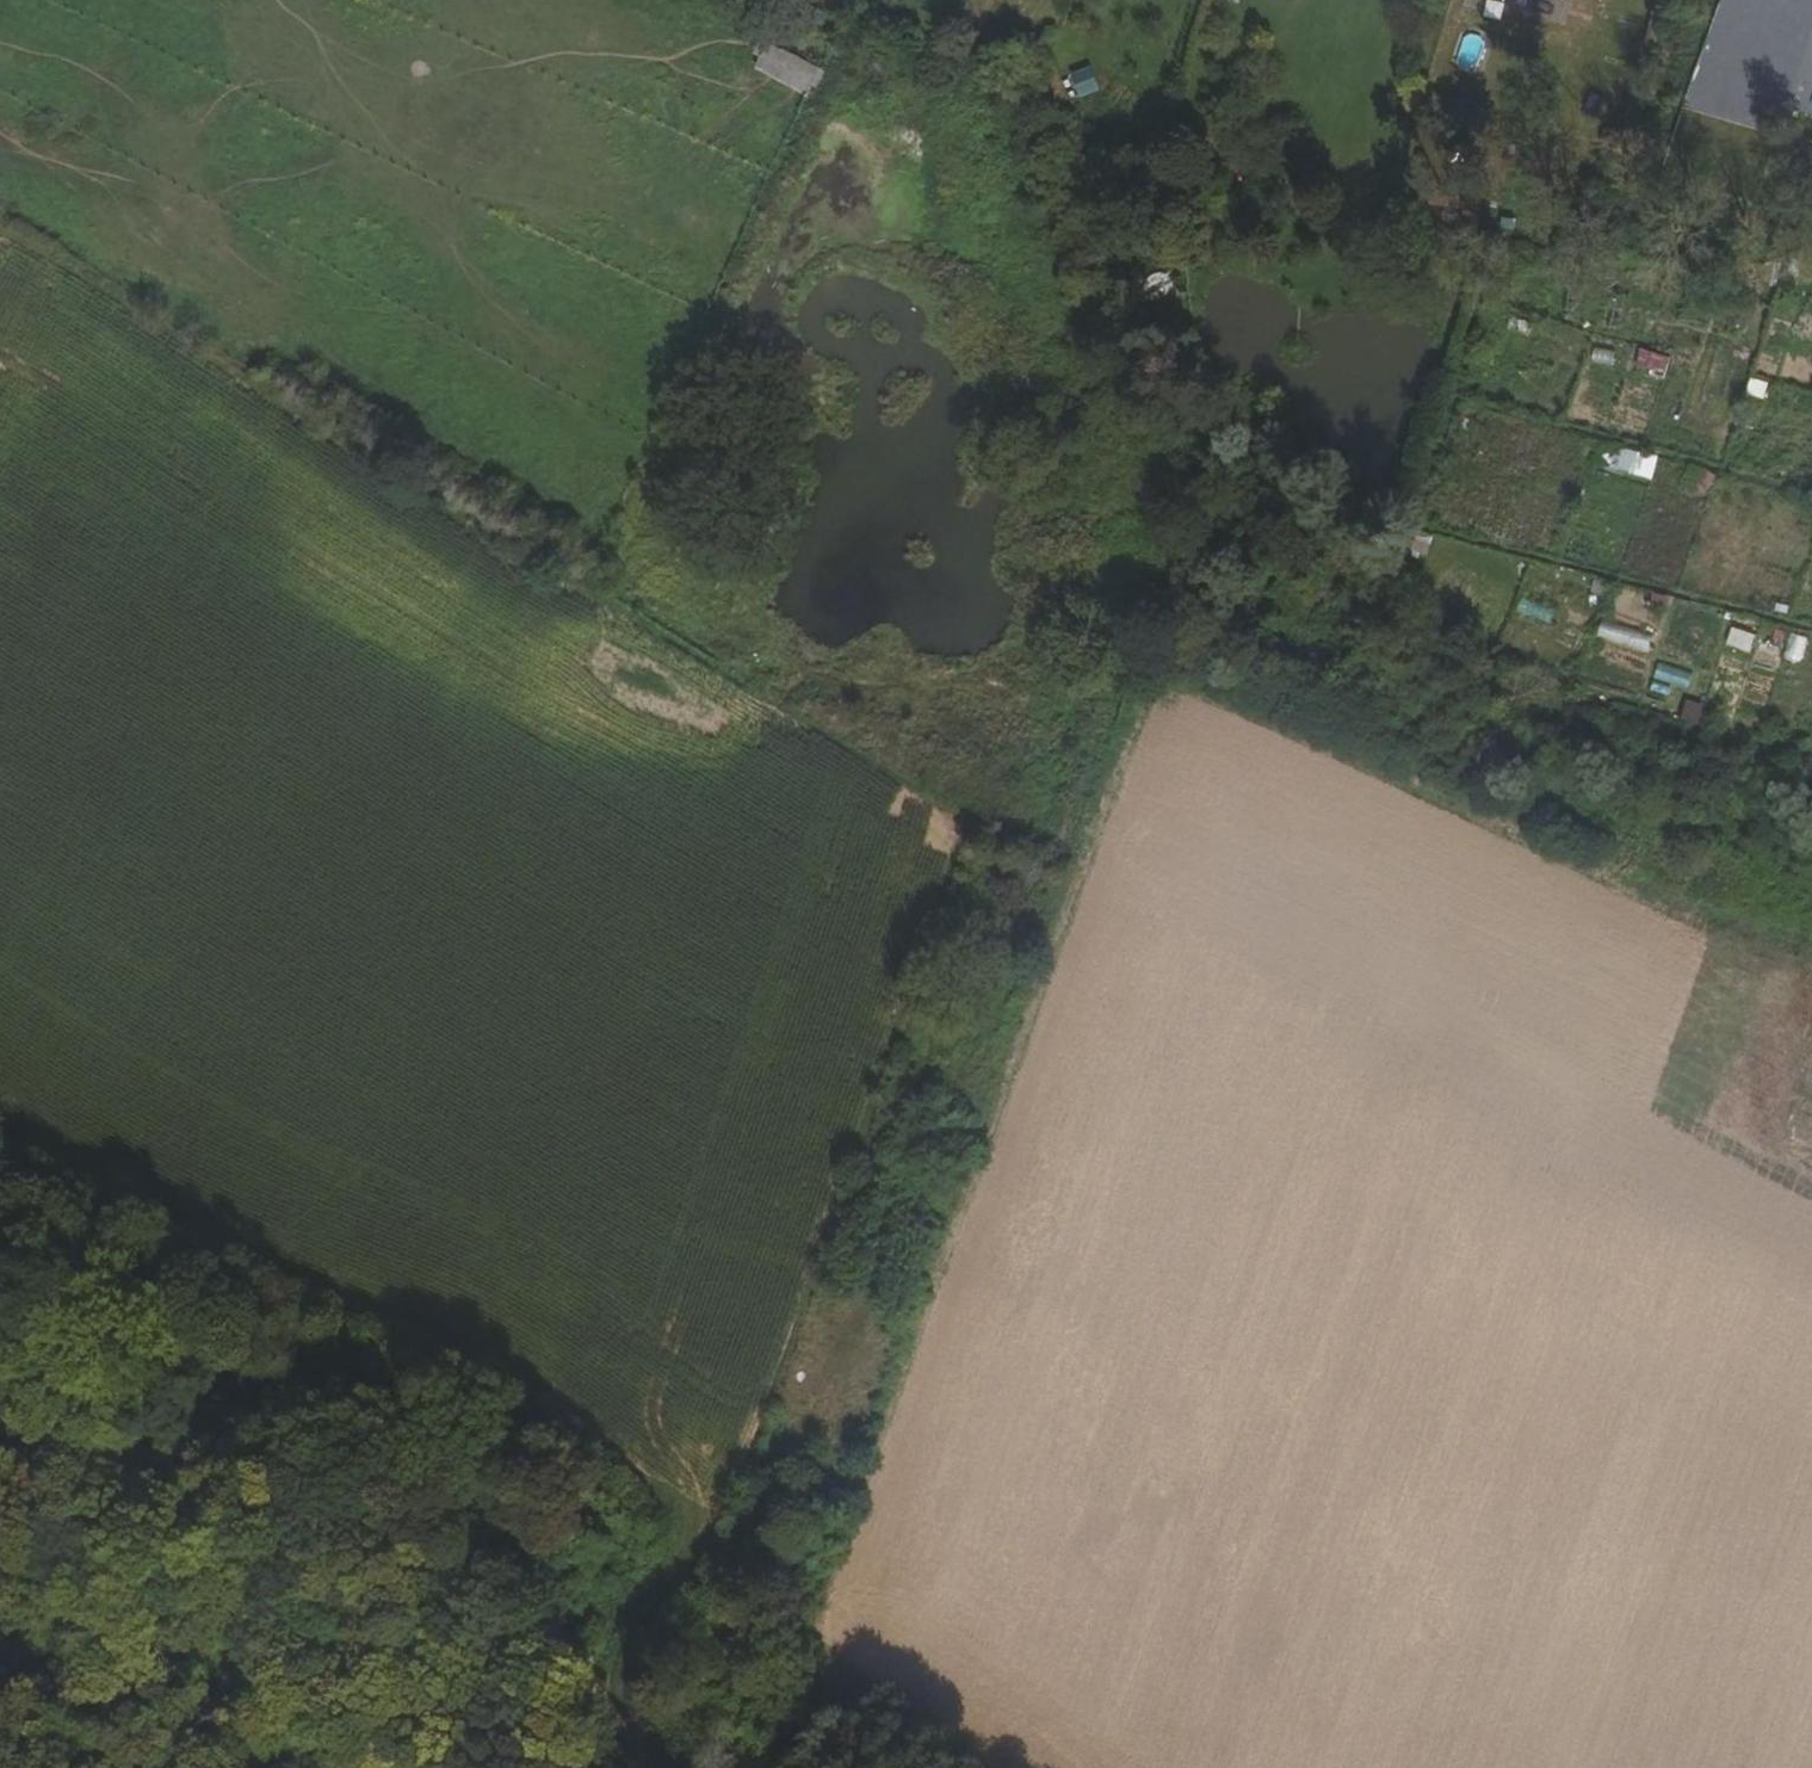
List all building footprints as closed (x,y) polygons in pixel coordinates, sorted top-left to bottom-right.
[(779,82),(809,92),(817,67),(787,57),(779,82)] [(1642,346),(1636,362),(1668,374),(1674,359),(1642,346)]
